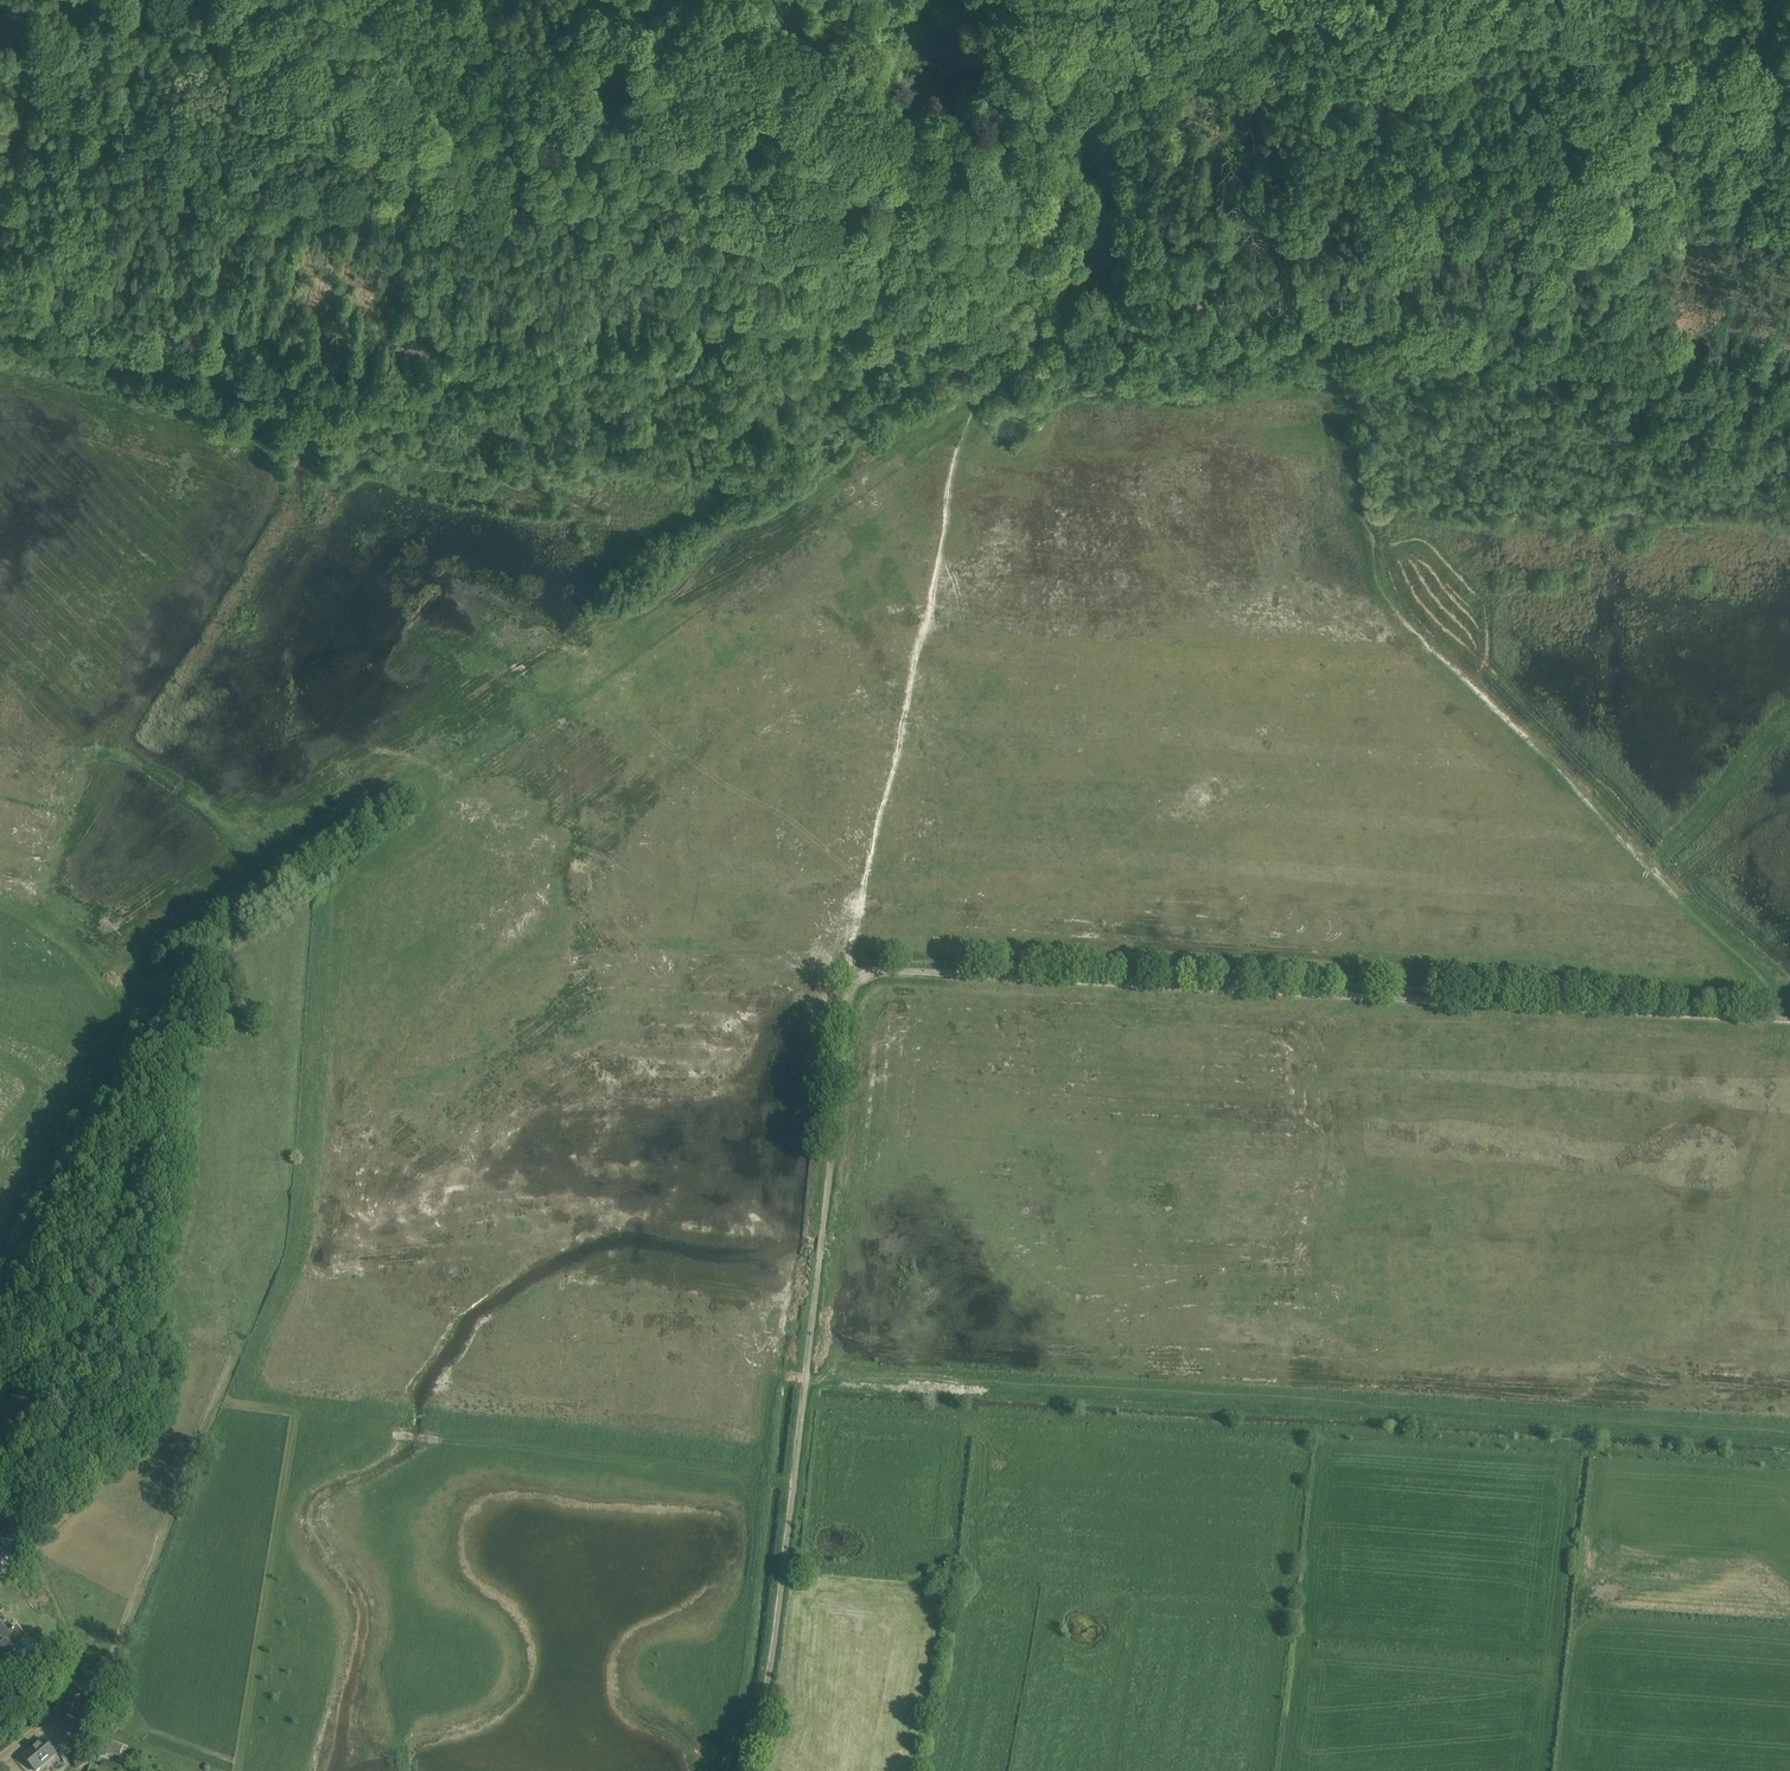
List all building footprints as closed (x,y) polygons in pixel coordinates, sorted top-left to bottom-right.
[(24,1496),(16,1489),(6,1500),(14,1507),(24,1496)] [(8,1669),(20,1659),(10,1647),(17,1642),(24,1636),(17,1628),(9,1633),(0,1622),(0,1664),(2,1662),(8,1669)] [(64,1716),(77,1720),(86,1691),(73,1686),(64,1716)] [(43,1739),(23,1757),(35,1770),(55,1754),(43,1739)] [(101,1747),(118,1752),(120,1753),(122,1745),(103,1739),(101,1747)] [(88,1754),(73,1758),(76,1769),(91,1765),(88,1754)]
